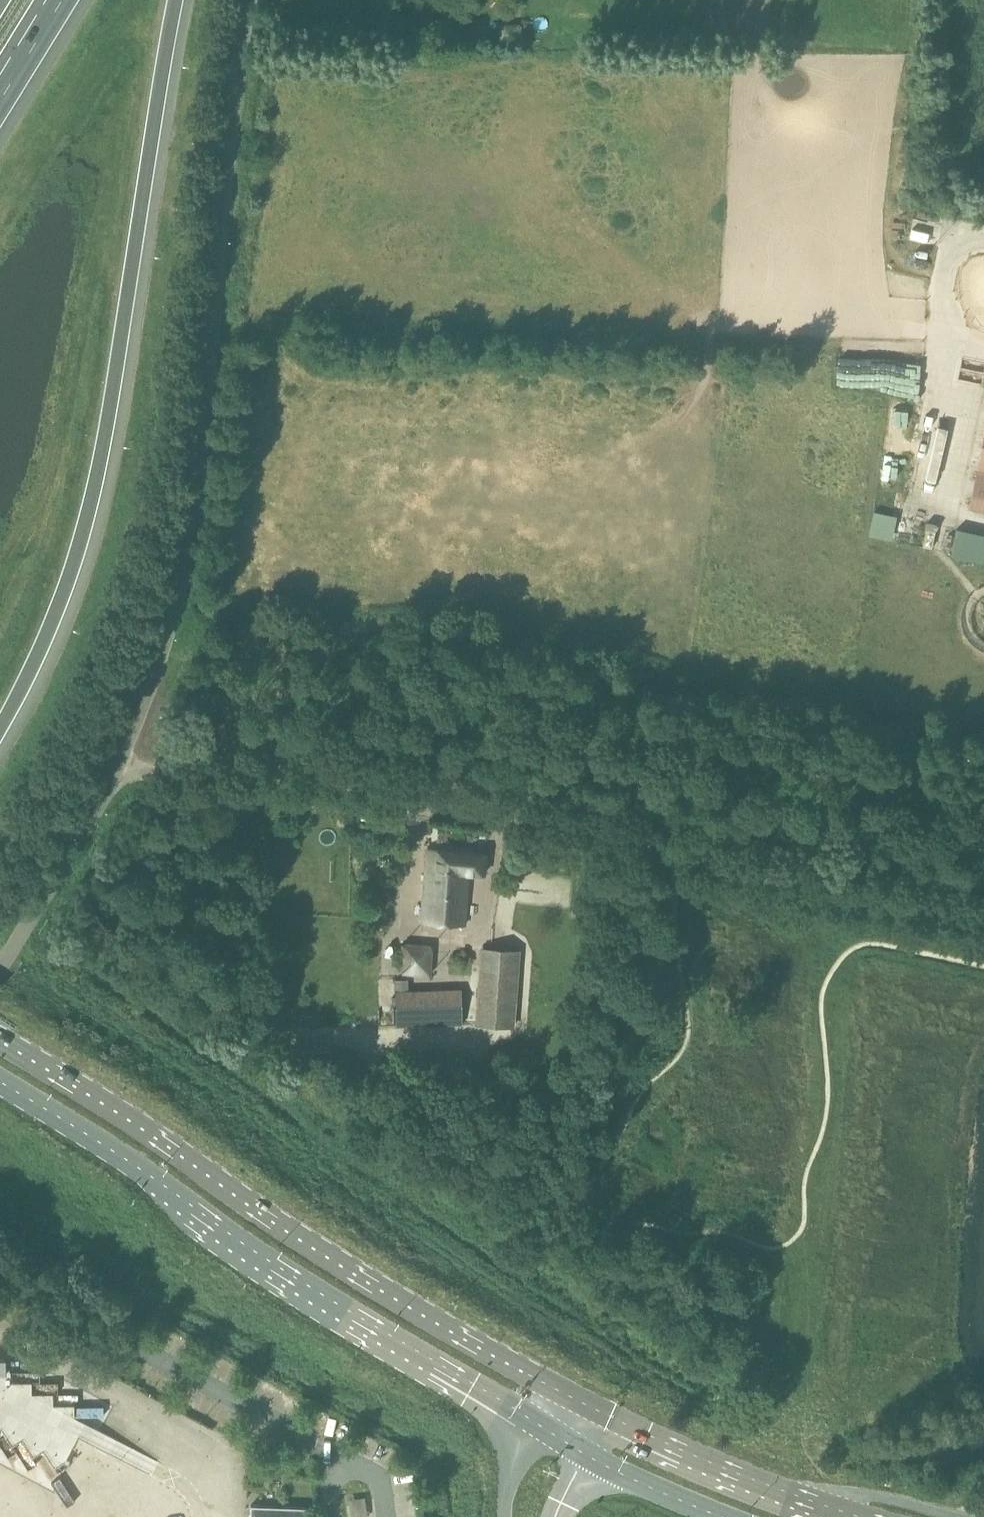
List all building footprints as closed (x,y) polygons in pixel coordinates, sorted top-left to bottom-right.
[(970,505),(983,508),(983,439),(970,505)] [(352,670),(347,678),(346,682),(366,685),(367,680),(364,671),(352,670)] [(464,926),(469,873),(485,875),(487,854),(428,849),(422,923),(464,926)] [(402,944),(400,974),(429,976),(430,946),(402,944)] [(466,1023),(474,1023),(511,1026),(516,950),(480,947),(479,967),(471,966),(466,1023)] [(460,993),(407,993),(407,980),(395,980),(395,994),(396,1027),(461,1026),(460,993)] [(85,1422),(74,1417),(74,1405),(54,1405),(53,1393),(31,1394),(31,1382),(11,1382),(11,1372),(6,1372),(6,1358),(0,1358),(0,1427),(11,1445),(21,1438),(32,1456),(42,1450),(54,1468),(64,1461),(80,1431),(85,1422)] [(309,1507),(305,1507),(252,1504),(251,1516),(308,1516),(309,1507)]
